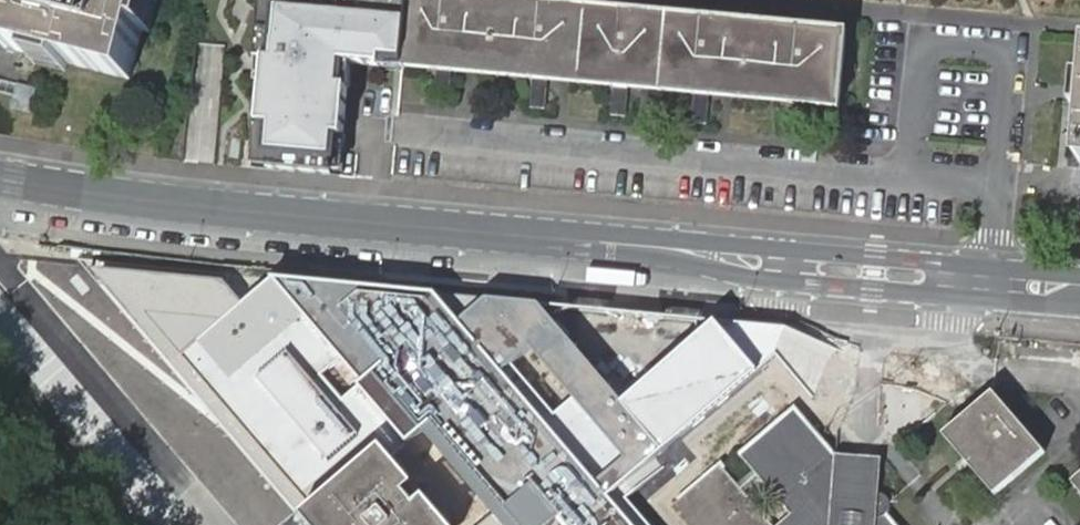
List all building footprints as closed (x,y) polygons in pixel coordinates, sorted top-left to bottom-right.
[(18,0),(5,49),(37,58),(65,65),(127,82),(140,32),(148,1),(148,0),(18,0)] [(409,0),(268,0),(268,6),(262,5),(256,78),(265,79),(256,171),(342,179),(352,66),(403,71),(409,0)] [(404,63),(844,101),(849,30),(817,28),(817,18),(800,18),(799,26),(721,19),(721,10),(704,9),(703,17),(639,12),(640,4),(623,2),(622,10),(559,5),(559,0),(541,0),(541,3),(505,0),(410,0),(404,63)] [(148,1),(140,32),(153,36),(161,5),(148,1)] [(63,74),(65,65),(37,58),(35,66),(63,74)] [(843,109),(844,101),(404,63),(403,71),(438,74),(435,101),(451,103),(453,76),(533,82),(531,110),(546,111),(548,84),(615,89),(613,117),(627,118),(629,90),(696,96),(694,124),(708,125),(709,97),(792,105),(790,133),(805,134),(808,106),(843,109)] [(30,114),(36,91),(17,87),(12,109),(30,114)] [(77,260),(315,518),(381,463),(431,424),(508,507),(483,524),(630,524),(608,499),(762,373),(719,325),(624,403),(544,307),(491,300),(459,321),(440,295),(115,264),(77,260)] [(948,433),(999,495),(1044,455),(991,395),(948,433)] [(743,458),(756,474),(764,483),(793,519),(786,524),(890,524),(885,519),(889,516),(893,510),(890,501),(884,498),(880,497),(882,466),(837,463),(796,416),(743,458)] [(381,463),(315,518),(321,524),(434,524),(381,463)] [(748,496),(741,488),(726,470),(680,510),(693,524),(772,524),(748,496)] [(756,474),(741,488),(748,496),(764,483),(756,474)]
